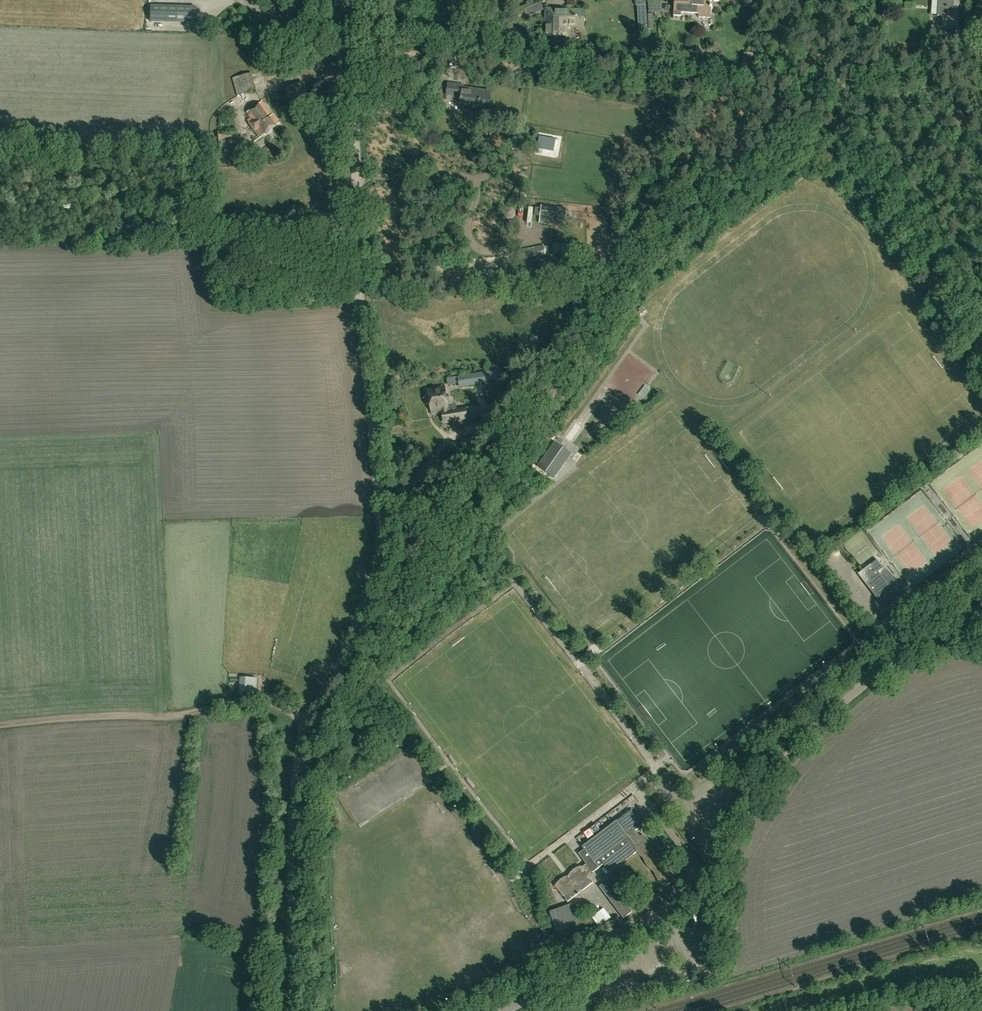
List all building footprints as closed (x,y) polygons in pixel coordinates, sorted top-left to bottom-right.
[(676,3),(674,2),(673,15),(681,16),(681,13),(699,14),(698,17),(710,18),(711,5),(710,5),(710,1),(718,2),(718,0),(676,0),(676,3)] [(931,34),(951,35),(952,28),(958,28),(960,1),(949,1),(949,0),(935,0),(938,0),(937,16),(942,16),(941,26),(932,26),(931,34)] [(646,4),(637,4),(638,12),(639,30),(648,30),(646,12),(646,4)] [(195,22),(195,6),(150,5),(150,21),(195,22)] [(585,10),(545,9),(544,36),(568,37),(568,27),(584,27),(585,10)] [(252,72),(232,78),(238,96),(257,90),(252,72)] [(462,96),(461,104),(488,107),(490,92),(463,89),(464,85),(448,83),(447,94),(462,96)] [(279,124),(272,115),(271,115),(262,102),(246,113),(252,121),(249,123),(255,132),(258,129),(262,136),(279,124)] [(219,140),(237,138),(236,129),(218,131),(219,140)] [(567,208),(542,205),(539,223),(565,226),(567,208)] [(240,277),(222,277),(222,289),(240,289),(240,277)] [(459,388),(484,384),(483,377),(458,382),(459,383),(459,388)] [(650,386),(642,396),(648,401),(656,391),(650,386)] [(467,419),(465,408),(456,410),(455,405),(447,406),(445,389),(428,391),(431,410),(442,408),(444,422),(467,419)] [(555,442),(538,467),(554,478),(563,465),(555,459),(563,447),(555,442)] [(896,595),(880,575),(886,571),(877,559),(858,574),(870,590),(882,606),(896,595)] [(897,594),(905,589),(891,568),(883,573),(897,594)] [(247,675),(246,685),(259,685),(260,676),(247,675)] [(637,818),(631,810),(583,847),(584,849),(579,853),(587,864),(582,867),(581,866),(573,869),(568,876),(560,879),(555,885),(564,896),(565,896),(566,900),(568,902),(593,883),(592,881),(588,878),(589,877),(588,876),(603,864),(610,873),(639,851),(640,853),(639,854),(644,858),(647,866),(654,872),(658,881),(665,887),(676,879),(673,870),(665,864),(662,855),(654,850),(651,841),(643,835),(640,837),(639,836),(635,830),(637,829),(638,829),(640,828),(640,829),(642,827),(642,826),(643,825),(637,818)] [(624,919),(633,912),(608,880),(599,887),(624,919)] [(557,932),(579,924),(572,904),(550,911),(557,932)] [(605,907),(594,917),(601,926),(613,916),(605,907)]
